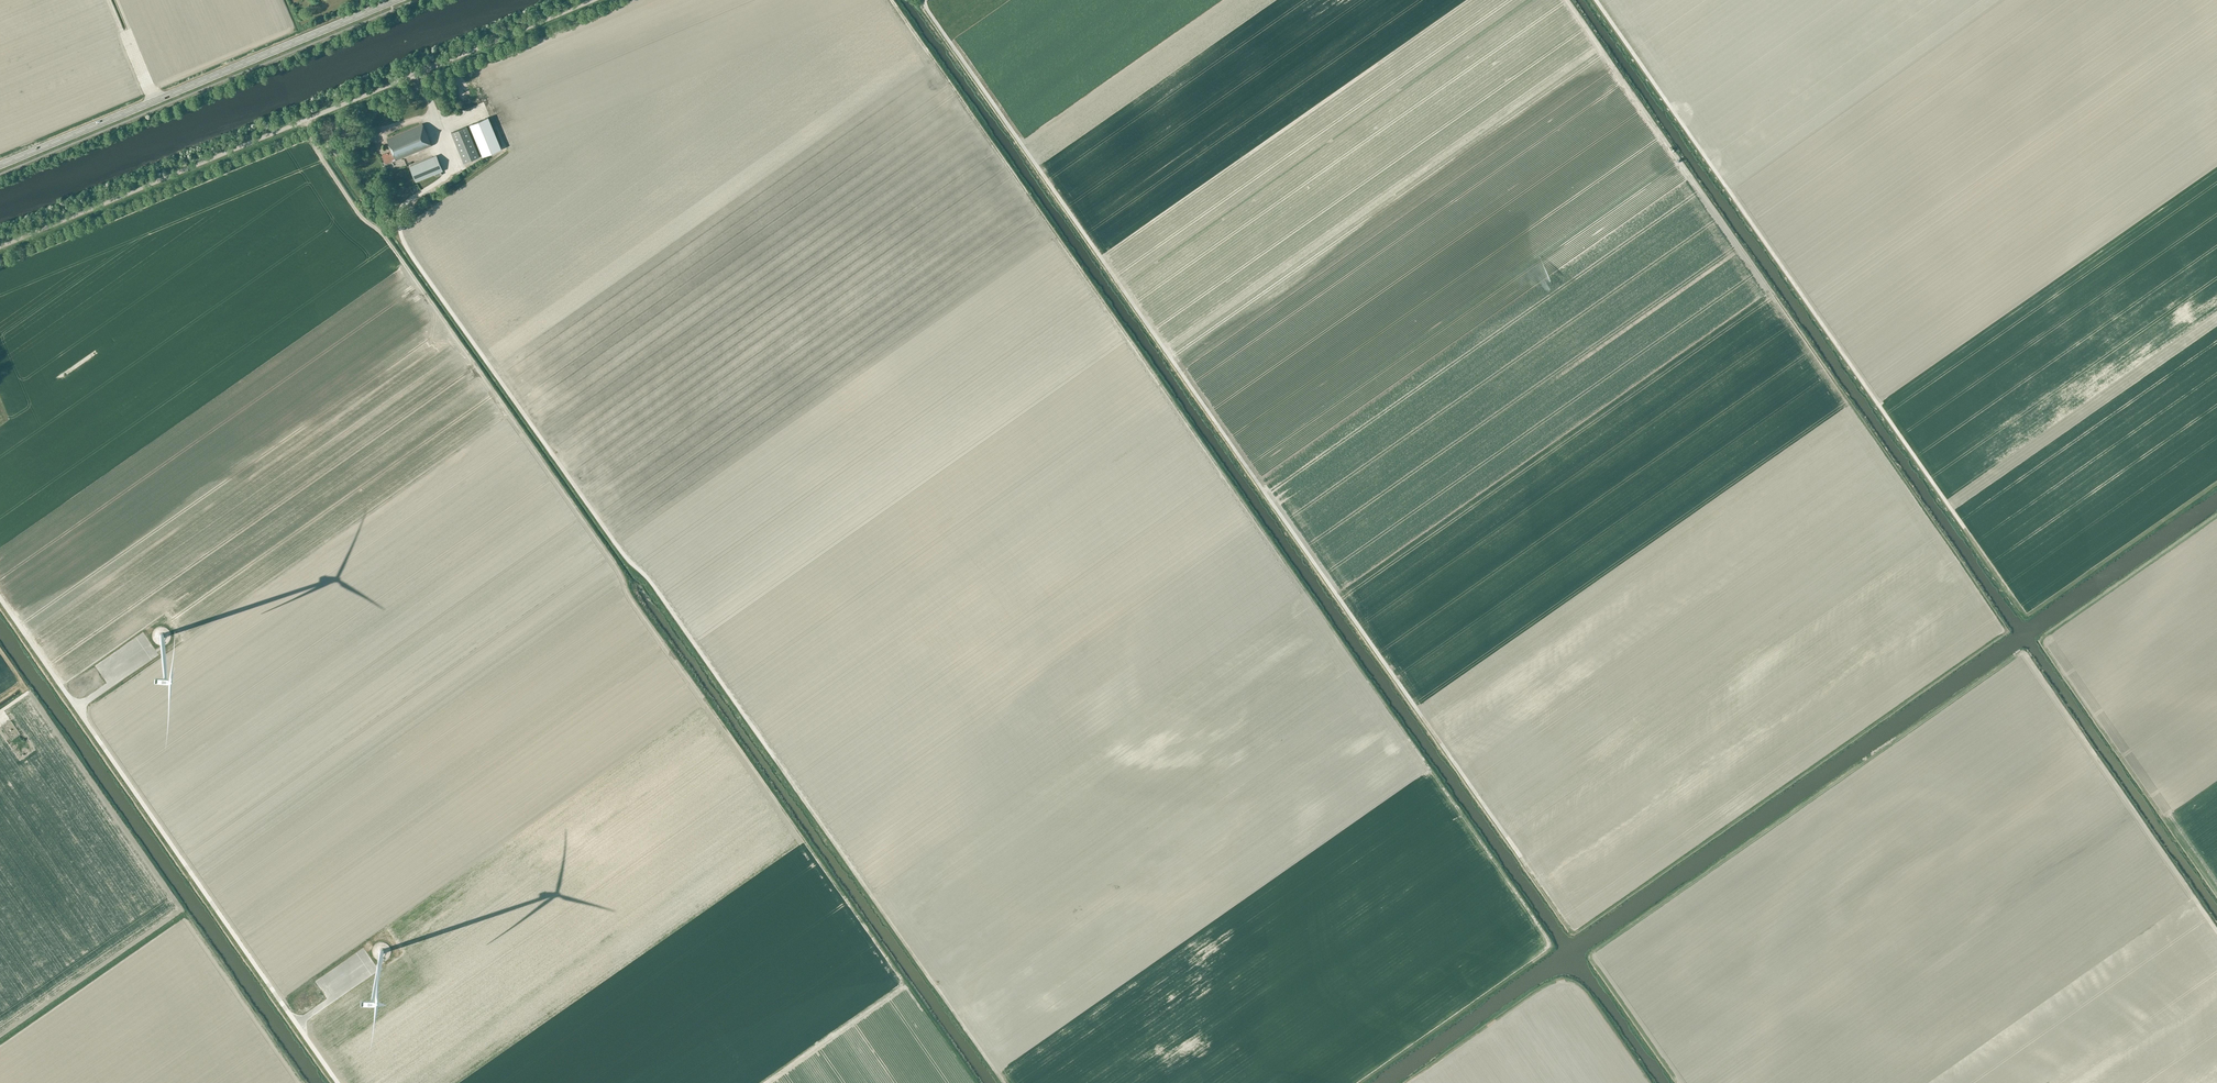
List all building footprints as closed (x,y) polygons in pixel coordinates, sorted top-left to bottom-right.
[(455,125),(451,115),(442,119),(446,129),(455,125)] [(489,117),(470,125),(483,156),(502,149),(489,117)] [(392,162),(432,146),(422,123),(387,138),(392,150),(383,154),(387,163),(392,161),(392,162)] [(452,132),(464,163),(480,157),(467,126),(452,132)] [(442,174),(441,172),(443,171),(437,155),(409,166),(416,182),(436,174),(437,176),(442,174)]
